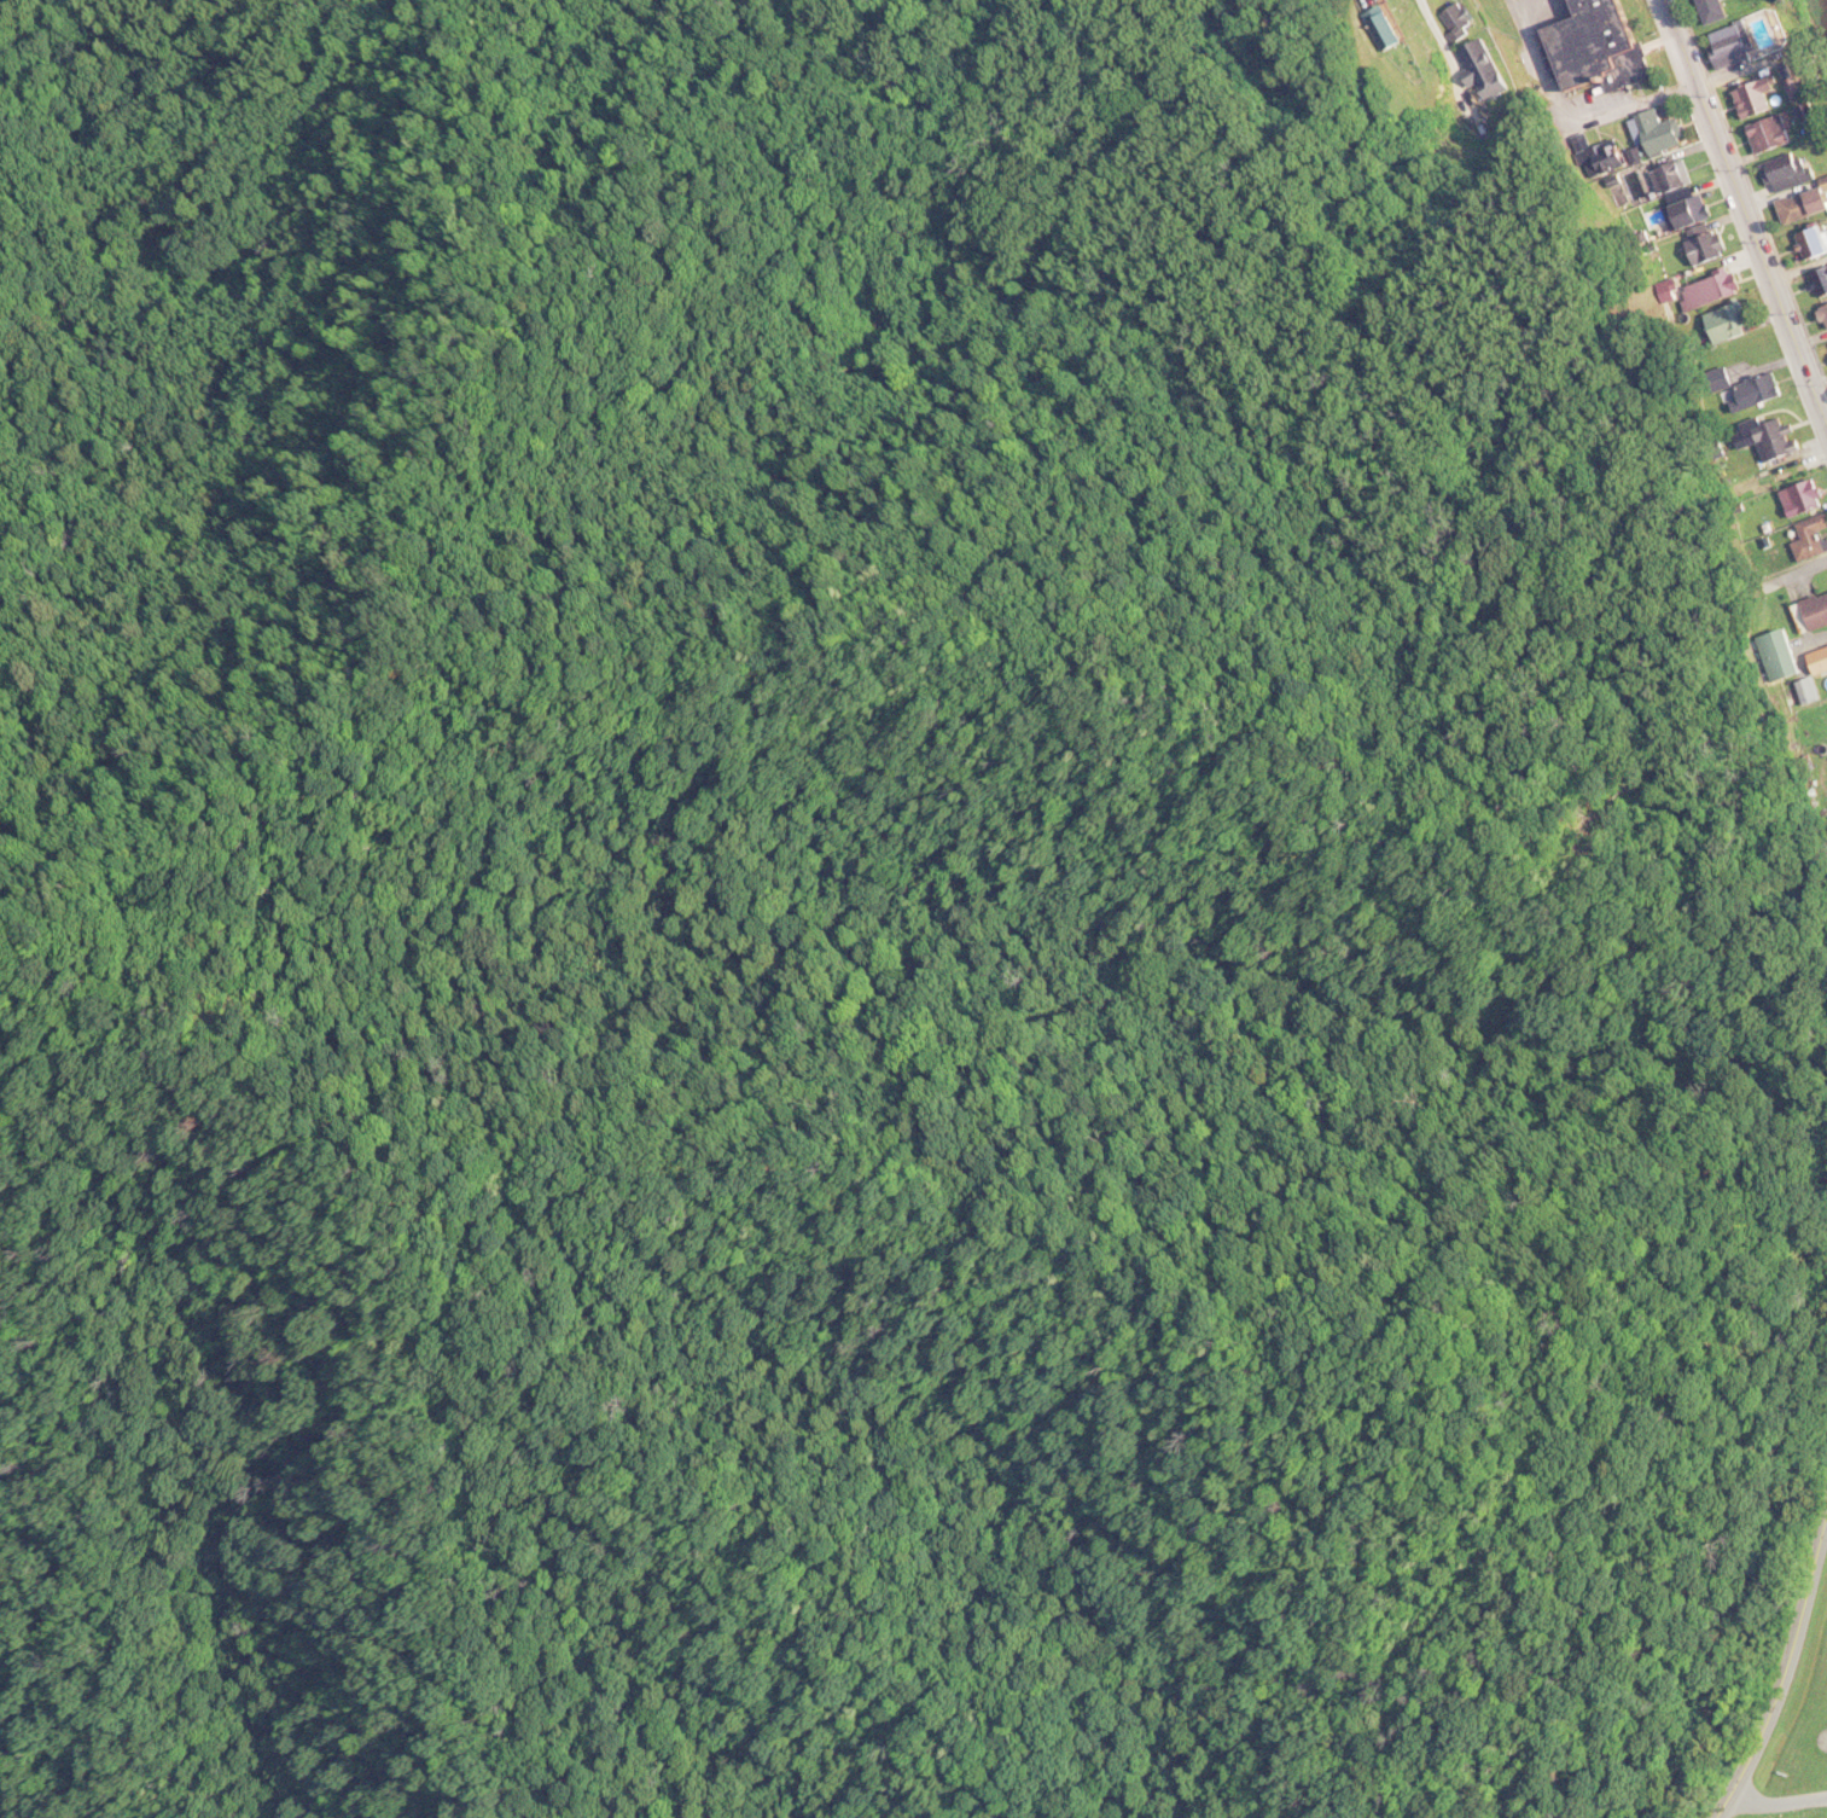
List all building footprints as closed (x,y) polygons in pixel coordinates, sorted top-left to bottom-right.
[(1579,14),(1540,29),(1564,93),(1599,80),(1604,93),(1653,75),(1641,42),(1633,46),(1615,0),(1574,0),(1579,14)] [(1715,28),(1703,0),(1729,0),(1736,19),(1715,28)] [(1443,14),(1466,1),(1485,33),(1462,47),(1443,14)] [(1366,11),(1379,48),(1396,42),(1383,5),(1366,11)] [(1397,53),(1419,41),(1401,11),(1379,24),(1397,53)] [(1728,70),(1713,35),(1751,18),(1765,54),(1728,70)] [(1462,54),(1489,40),(1513,83),(1486,99),(1462,54)] [(1733,90),(1746,118),(1772,107),(1764,91),(1775,86),(1769,73),(1733,90)] [(1746,89),(1779,77),(1790,108),(1757,120),(1746,89)] [(1805,104),(1814,100),(1806,81),(1798,83),(1805,104)] [(1809,106),(1819,103),(1826,120),(1816,124),(1809,106)] [(1633,124),(1677,106),(1692,144),(1647,161),(1633,124)] [(1747,124),(1757,152),(1791,141),(1781,112),(1747,124)] [(1773,156),(1762,126),(1796,114),(1806,144),(1773,156)] [(1595,156),(1621,145),(1629,165),(1602,175),(1595,156)] [(1773,165),(1811,151),(1821,179),(1782,193),(1773,165)] [(1656,173),(1688,161),(1697,185),(1664,197),(1656,173)] [(1790,203),(1826,189),(1826,216),(1799,226),(1790,203)] [(1677,205),(1709,194),(1717,219),(1686,230),(1677,205)] [(1685,243),(1694,269),(1732,256),(1723,230),(1685,243)] [(1808,237),(1826,230),(1826,259),(1817,263),(1808,237)] [(1826,293),(1826,265),(1810,272),(1820,296),(1826,293)] [(1699,309),(1691,286),(1739,269),(1747,292),(1699,309)] [(1710,315),(1750,302),(1761,331),(1720,345),(1710,315)] [(1826,329),(1826,304),(1818,307),(1826,329)] [(1713,389),(1730,387),(1727,368),(1711,370),(1713,389)] [(1733,389),(1777,373),(1786,396),(1741,412),(1733,389)] [(1769,463),(1806,449),(1796,417),(1758,430),(1769,463)] [(1822,478),(1826,492),(1826,507),(1798,518),(1788,492),(1822,478)] [(1804,524),(1826,516),(1826,555),(1806,562),(1800,544),(1810,540),(1804,524)] [(1808,603),(1826,596),(1826,627),(1819,631),(1808,603)] [(1760,635),(1776,680),(1800,672),(1784,627),(1760,635)] [(1826,673),(1826,650),(1814,655),(1821,675),(1826,673)] [(1803,703),(1819,698),(1812,676),(1796,682),(1803,703)]
